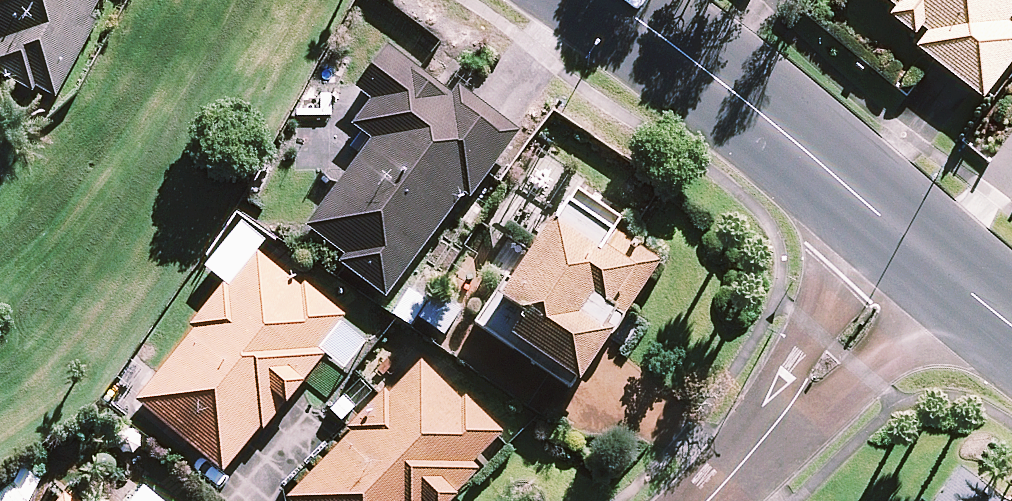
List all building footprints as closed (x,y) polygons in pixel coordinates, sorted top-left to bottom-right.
[(7,46),(0,60),(0,74),(43,97),(46,92),(67,103),(109,26),(102,22),(114,0),(0,0),(0,43),(7,46)] [(1011,33),(1011,0),(873,0),(899,20),(892,28),(920,49),(926,41),(932,45),(920,60),(987,111),(1011,79),(1011,36),(1010,35),(1011,33)] [(346,267),(394,302),(472,197),(477,201),(527,134),(466,89),(460,96),(396,49),(364,92),(380,104),(360,131),(379,145),(315,231),(352,258),(346,267)] [(483,328),(579,393),(666,264),(636,244),(621,233),(629,222),(582,191),(520,283),(515,281),(483,328)] [(145,404),(231,476),(267,432),(271,435),(333,360),(325,353),(352,320),(313,288),(309,293),(267,257),(238,292),(232,287),(196,331),(202,335),(145,404)] [(427,323),(453,340),(470,315),(445,297),(427,323)] [(487,473),(481,467),(512,437),(473,398),(467,404),(430,366),(397,399),(393,394),(354,433),(359,437),(295,500),(459,500),(487,473)] [(967,472),(945,500),(1006,500),(967,472)]
